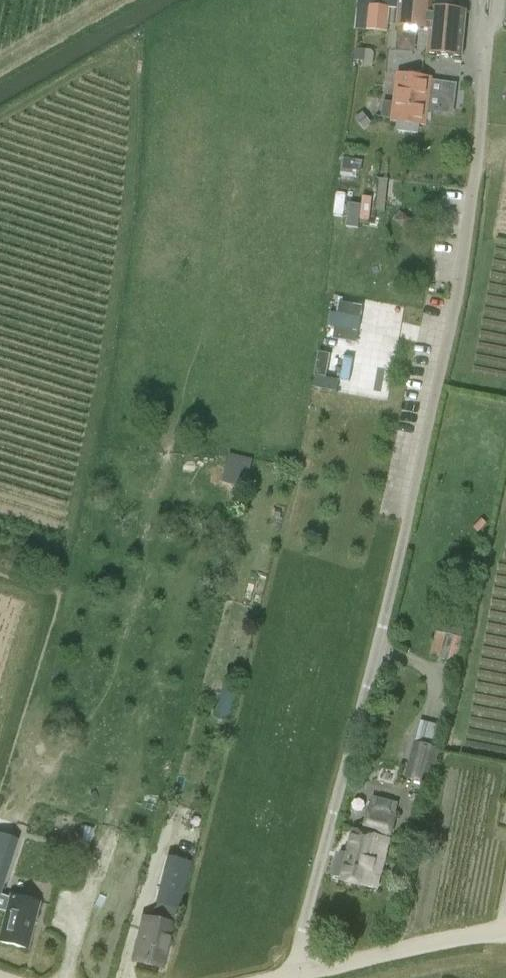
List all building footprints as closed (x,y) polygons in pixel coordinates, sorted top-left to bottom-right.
[(434,7),(435,0),(399,0),(398,7),(396,26),(396,27),(429,30),(426,54),(462,58),(467,10),(434,7)] [(387,25),(389,6),(371,4),(368,28),(387,30),(387,25)] [(396,26),(398,7),(389,6),(387,25),(396,26)] [(365,49),(354,48),(353,60),(364,61),(364,58),(365,49)] [(372,50),(365,49),(364,58),(364,61),(363,65),(373,66),(375,53),(372,50)] [(391,120),(397,121),(396,130),(418,132),(419,124),(425,125),(431,78),(397,74),(391,120)] [(364,112),(356,119),(364,128),(372,121),(364,112)] [(363,160),(343,158),(340,176),(356,178),(356,170),(362,170),(363,160)] [(388,179),(379,178),(376,210),(385,210),(388,179)] [(347,227),(358,229),(361,204),(350,202),(347,227)] [(410,220),(401,211),(394,218),(404,227),(410,220)] [(229,451),(224,480),(250,485),(255,456),(229,451)] [(442,632),(436,656),(458,661),(464,639),(464,638),(466,631),(445,625),(443,633),(442,632)] [(237,687),(223,683),(214,715),(228,719),(237,687)] [(414,741),(405,778),(431,785),(441,748),(440,748),(416,741),(414,741)] [(353,829),(340,880),(366,886),(376,888),(389,838),(389,836),(391,836),(396,814),(368,807),(361,831),(353,829)] [(60,813),(54,838),(93,848),(100,823),(60,813)] [(13,840),(0,835),(0,879),(13,840)] [(143,918),(133,961),(162,967),(171,925),(175,926),(179,909),(190,862),(170,857),(159,904),(161,905),(157,921),(146,919),(143,918)] [(6,913),(10,898),(0,894),(0,911),(6,913)] [(0,937),(0,942),(26,949),(38,903),(11,896),(10,898),(6,913),(0,937)]
